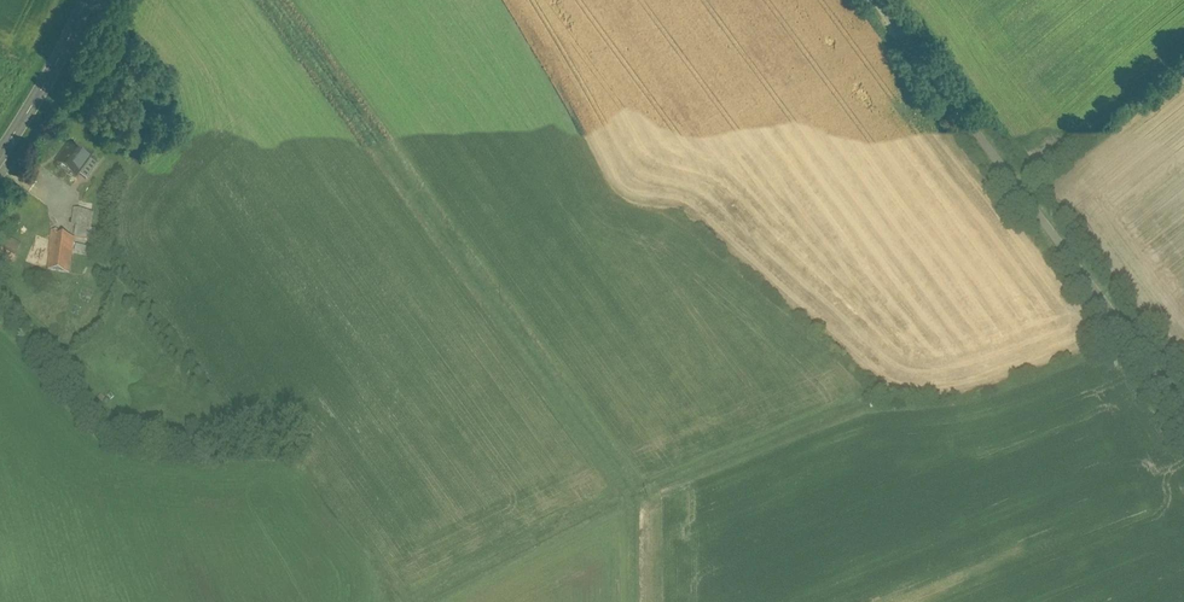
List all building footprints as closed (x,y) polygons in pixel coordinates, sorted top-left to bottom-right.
[(95,151),(74,137),(58,162),(79,176),(82,172),(90,158),(95,151)] [(90,158),(82,172),(89,176),(97,163),(90,158)] [(94,211),(75,209),(73,227),(76,228),(92,229),(94,211)] [(93,242),(94,230),(92,229),(76,228),(76,237),(75,241),(93,242)] [(58,231),(51,230),(48,268),(72,271),(75,241),(76,237),(58,235),(58,231)] [(3,247),(17,254),(22,244),(8,237),(3,247)] [(0,246),(0,261),(10,266),(17,254),(3,247),(0,245),(0,246)]
